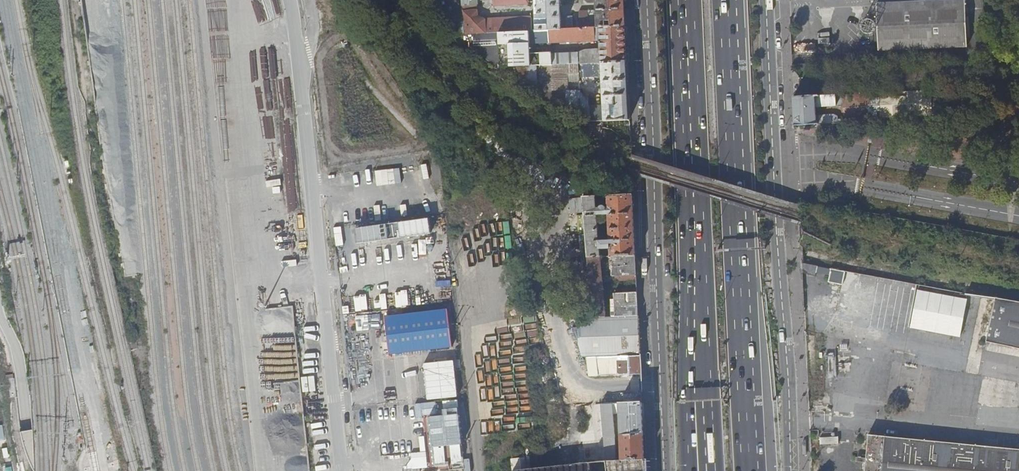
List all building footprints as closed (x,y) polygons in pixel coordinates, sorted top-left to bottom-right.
[(538,31),(562,29),(561,0),(536,0),(538,31)] [(624,0),(586,0),(588,2),(597,2),(598,10),(593,10),(593,14),(598,14),(598,18),(588,19),(587,15),(574,15),(574,16),(575,29),(626,26),(624,0)] [(966,0),(950,0),(876,3),(879,50),(968,46),(966,0)] [(464,11),(466,34),(486,33),(485,21),(478,17),(477,10),(464,11)] [(514,19),(515,32),(533,31),(533,18),(514,19)] [(485,21),(486,33),(515,32),(514,19),(485,20),(485,21)] [(493,69),(518,68),(531,66),(579,64),(588,63),(627,61),(626,26),(575,29),(570,29),(562,29),(538,31),(533,31),(515,32),(486,33),(466,34),(467,54),(477,54),(493,64),(493,69)] [(598,121),(605,121),(630,120),(627,61),(588,63),(588,71),(596,70),(596,75),(603,75),(604,96),(601,96),(601,104),(600,104),(600,108),(592,108),(593,121),(598,121)] [(588,63),(579,64),(579,76),(588,75),(588,71),(588,63)] [(539,97),(583,122),(593,121),(592,108),(591,101),(582,90),(568,90),(529,90),(539,97)] [(932,91),(932,90),(843,95),(844,104),(845,122),(933,116),(933,115),(932,91)] [(944,90),(932,91),(933,115),(946,114),(945,111),(945,100),(944,90)] [(844,104),(843,95),(794,98),(795,125),(830,123),(829,115),(817,116),(817,108),(836,106),(836,105),(844,104)] [(623,143),(630,143),(630,120),(605,121),(605,129),(607,129),(611,131),(623,139),(623,143)] [(397,178),(415,176),(414,166),(396,168),(397,178)] [(377,185),(388,184),(387,170),(375,171),(377,185)] [(583,197),(593,196),(592,185),(581,186),(583,197)] [(597,209),(596,196),(593,196),(583,197),(583,199),(588,258),(601,257),(601,249),(611,248),(611,256),(636,255),(633,194),(608,195),(609,208),(606,208),(606,207),(605,207),(603,206),(600,207),(600,209),(597,209)] [(354,229),(356,245),(430,234),(428,219),(354,229)] [(340,242),(350,240),(348,226),(337,228),(340,242)] [(601,249),(601,257),(611,256),(611,248),(601,249)] [(592,319),(607,318),(601,259),(606,260),(607,265),(605,265),(606,277),(613,276),(613,280),(637,279),(636,255),(611,256),(601,257),(588,258),(590,282),(592,319)] [(838,269),(802,263),(803,274),(816,276),(816,273),(830,276),(829,282),(836,283),(838,269)] [(611,317),(638,316),(638,288),(623,289),(624,293),(612,294),(612,301),(615,303),(616,312),(611,312),(611,317)] [(960,337),(967,299),(906,288),(898,326),(960,337)] [(406,290),(395,291),(396,306),(408,305),(406,290)] [(367,309),(365,294),(353,295),(355,310),(367,309)] [(982,309),(994,310),(994,299),(982,298),(982,309)] [(996,299),(986,342),(1018,349),(1018,303),(996,299)] [(451,346),(446,307),(384,314),(388,353),(451,346)] [(357,328),(380,327),(379,313),(356,314),(357,328)] [(607,318),(592,319),(596,357),(609,356),(640,355),(638,316),(611,317),(607,318)] [(596,357),(592,319),(575,323),(586,357),(596,357)] [(635,375),(641,375),(640,355),(609,356),(610,376),(617,376),(623,375),(625,375),(626,375),(629,375),(635,375)] [(454,358),(423,361),(425,401),(442,400),(443,408),(428,409),(429,426),(428,426),(431,469),(462,467),(454,358)] [(646,459),(642,402),(618,404),(618,407),(620,407),(623,460),(646,459)] [(617,460),(613,404),(601,404),(606,461),(617,460)] [(393,411),(393,425),(423,424),(422,410),(393,411)] [(869,436),(867,459),(862,459),(862,462),(867,463),(866,470),(1018,470),(1018,450),(869,436)] [(514,470),(529,469),(527,457),(513,458),(514,470)] [(646,459),(623,460),(617,460),(606,461),(598,462),(584,463),(583,464),(529,469),(514,470),(592,470),(592,464),(617,462),(618,470),(646,470),(646,459)]
